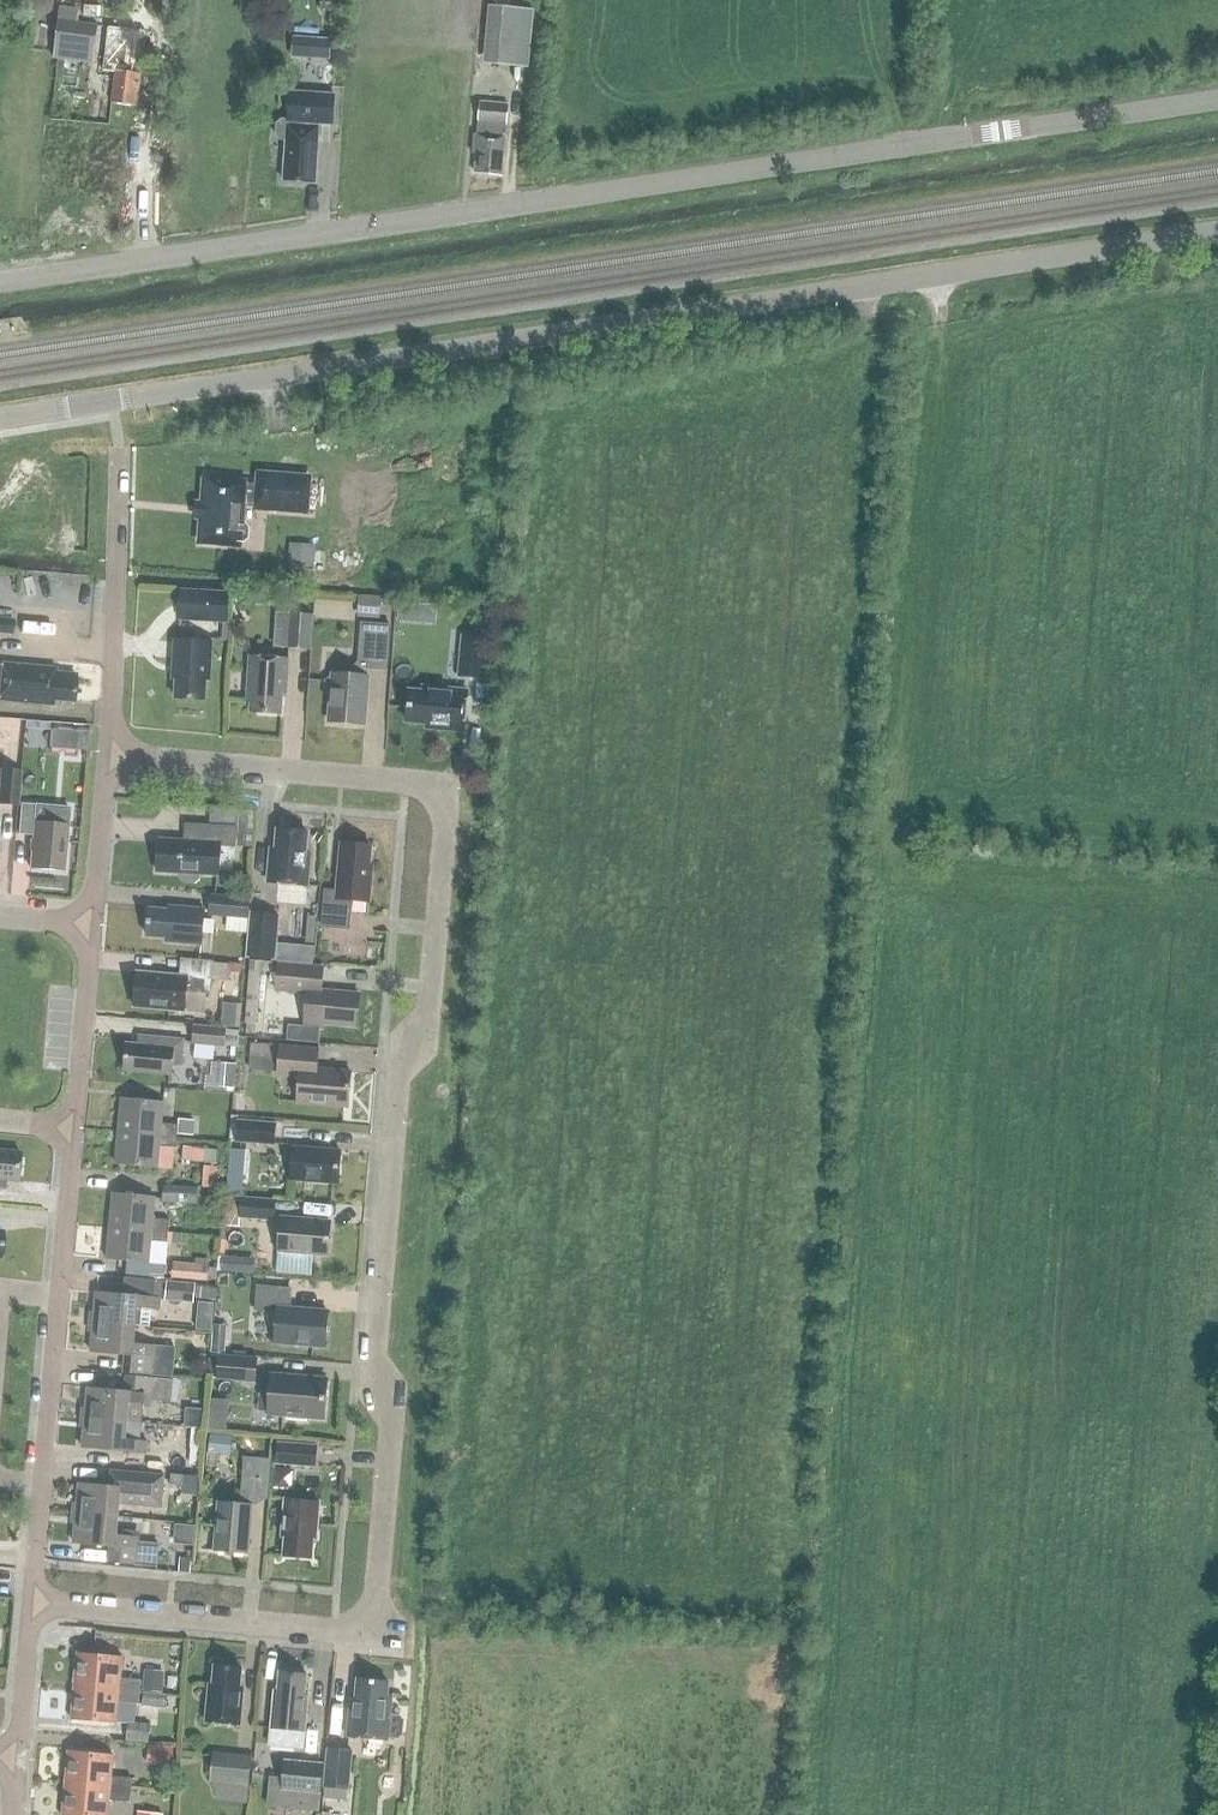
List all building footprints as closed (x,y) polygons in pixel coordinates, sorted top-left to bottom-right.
[(342,13),(342,0),(321,0),(320,11),(342,13)] [(488,62),(526,65),(531,8),(493,4),(488,62)] [(58,21),(54,46),(94,51),(97,26),(58,21)] [(115,72),(112,102),(137,105),(140,74),(140,73),(138,72),(138,65),(141,66),(145,34),(107,29),(102,70),(115,72)] [(291,37),(289,56),(328,58),(329,39),(291,37)] [(318,122),(332,123),(334,93),(288,90),(286,119),(281,118),(275,123),(275,134),(279,140),(285,140),(282,179),(314,181),(318,122)] [(470,151),(476,151),(474,171),(500,173),(506,103),(478,100),(475,132),(471,131),(470,151)] [(242,486),(242,483),(205,480),(199,542),(237,545),(238,541),(243,542),(247,538),(248,528),(244,524),(239,524),(241,501),(255,502),(254,508),(303,512),(306,479),(257,475),(256,487),(242,486)] [(288,549),(287,567),(313,569),(315,551),(288,549)] [(178,619),(204,620),(227,622),(229,592),(180,589),(178,619)] [(356,616),(378,618),(379,599),(358,597),(356,616)] [(398,604),(397,620),(435,622),(436,606),(398,604)] [(287,647),(310,649),(313,614),(289,612),(287,647)] [(386,669),(390,624),(361,622),(358,661),(346,671),(342,665),(324,681),(331,689),(329,721),(364,724),(367,675),(367,667),(386,669)] [(458,675),(482,677),(486,638),(462,636),(458,675)] [(209,679),(211,641),(174,639),(172,677),(176,678),(175,697),(204,699),(205,679),(209,679)] [(286,692),(288,659),(249,656),(246,702),(250,702),(250,711),(280,713),(282,692),(286,692)] [(76,673),(55,671),(56,667),(1,662),(0,679),(0,700),(53,705),(53,700),(73,702),(76,673)] [(436,728),(463,731),(467,690),(422,686),(422,690),(409,689),(406,721),(437,723),(436,728)] [(87,731),(76,731),(74,750),(85,751),(87,731)] [(18,806),(20,771),(0,769),(0,804),(18,806)] [(20,803),(18,833),(32,834),(30,867),(63,870),(67,825),(68,807),(42,805),(20,803)] [(237,829),(253,830),(255,810),(238,809),(237,829)] [(156,871),(179,872),(178,878),(183,883),(195,883),(199,879),(200,873),(218,874),(219,846),(235,847),(236,826),(200,823),(199,841),(158,839),(156,871)] [(267,881),(307,885),(310,853),(305,853),(307,832),(277,829),(274,860),(269,860),(267,881)] [(369,901),(372,865),(369,864),(371,845),(340,842),(336,890),(324,889),(321,925),(348,928),(351,899),(369,901)] [(209,914),(247,917),(249,898),(210,895),(209,914)] [(165,941),(201,944),(204,909),(168,906),(168,910),(148,908),(146,935),(166,936),(165,941)] [(247,958),(276,960),(280,913),(252,911),(247,958)] [(302,946),(301,963),(313,965),(315,947),(302,946)] [(210,993),(212,961),(181,959),(180,976),(137,972),(134,1005),(184,1010),(186,991),(210,993)] [(244,1023),(256,1024),(261,962),(249,961),(244,1023)] [(275,989),(306,992),(303,1026),(323,1028),(323,1022),(356,1025),(359,994),(321,990),(323,967),(277,963),(275,989)] [(229,965),(229,972),(241,973),(241,966),(229,965)] [(220,1026),(235,1027),(237,1003),(222,1002),(220,1026)] [(223,1045),(225,1028),(194,1025),(192,1042),(223,1045)] [(181,1064),(183,1039),(138,1035),(138,1044),(126,1043),(124,1069),(171,1073),(172,1063),(181,1064)] [(299,1076),(297,1102),(347,1107),(350,1071),(316,1068),(318,1049),(280,1045),(277,1074),(299,1076)] [(223,1086),(232,1087),(234,1063),(225,1062),(223,1086)] [(234,1114),(244,1115),(245,1098),(236,1097),(234,1114)] [(163,1101),(121,1098),(118,1131),(177,1136),(177,1134),(178,1125),(161,1123),(163,1101)] [(178,1125),(177,1134),(191,1135),(193,1119),(178,1118),(178,1125)] [(237,1119),(235,1139),(274,1142),(275,1122),(237,1119)] [(177,1136),(118,1131),(115,1164),(157,1168),(159,1146),(176,1148),(177,1136)] [(290,1179),(337,1183),(340,1150),(293,1146),(290,1179)] [(204,1162),(205,1150),(183,1148),(182,1160),(204,1162)] [(226,1190),(226,1192),(242,1194),(243,1175),(245,1150),(229,1149),(227,1180),(226,1190)] [(20,1152),(0,1150),(0,1189),(3,1189),(4,1180),(17,1181),(20,1152)] [(161,1202),(196,1205),(197,1188),(163,1185),(161,1202)] [(112,1193),(109,1226),(168,1231),(169,1220),(152,1218),(154,1197),(112,1193)] [(239,1218),(275,1221),(277,1199),(241,1197),(226,1195),(224,1227),(239,1228),(239,1218)] [(278,1250),(328,1254),(330,1221),(280,1217),(278,1250)] [(150,1241),(167,1243),(168,1232),(168,1231),(109,1226),(106,1259),(148,1263),(150,1241)] [(168,1232),(167,1243),(181,1244),(182,1233),(168,1232)] [(221,1273),(236,1274),(237,1257),(223,1256),(221,1273)] [(174,1263),(172,1278),(206,1281),(207,1267),(174,1263)] [(165,1299),(165,1300),(193,1302),(194,1297),(214,1299),(215,1285),(195,1284),(166,1282),(165,1299)] [(274,1342),(324,1346),(327,1310),(289,1307),(291,1288),(257,1285),(255,1309),(277,1311),(274,1342)] [(137,1296),(96,1292),(93,1321),(135,1325),(149,1327),(151,1309),(159,1309),(160,1298),(137,1296)] [(135,1325),(93,1321),(90,1351),(126,1354),(125,1372),(171,1376),(173,1347),(133,1343),(135,1325)] [(209,1378),(255,1381),(257,1357),(211,1354),(209,1378)] [(271,1373),(268,1414),(286,1415),(286,1419),(305,1420),(306,1417),(323,1418),(326,1378),(271,1373)] [(87,1388),(84,1417),(141,1422),(142,1404),(150,1405),(151,1400),(169,1401),(171,1380),(125,1376),(124,1391),(87,1388)] [(141,1422),(84,1417),(82,1447),(123,1451),(123,1450),(146,1452),(147,1441),(124,1439),(126,1422),(141,1423),(141,1422)] [(274,1465),(316,1468),(318,1445),(276,1442),(274,1465)] [(244,1458),(241,1491),(265,1493),(268,1460),(244,1458)] [(78,1483),(76,1513),(117,1516),(118,1505),(162,1509),(165,1474),(109,1469),(108,1486),(78,1483)] [(171,1473),(170,1483),(181,1484),(182,1475),(171,1473)] [(316,1538),(319,1501),(285,1499),(282,1536),(285,1536),(283,1556),(311,1558),(312,1538),(316,1538)] [(217,1501),(213,1550),(248,1553),(252,1504),(217,1501)] [(109,1546),(107,1562),(156,1566),(158,1544),(139,1542),(139,1537),(135,1531),(116,1530),(117,1516),(76,1513),(73,1542),(109,1546)] [(188,1545),(193,1526),(177,1522),(172,1540),(188,1545)] [(188,1571),(189,1559),(179,1558),(178,1570),(188,1571)] [(140,1691),(140,1690),(141,1680),(120,1678),(122,1656),(77,1652),(74,1686),(140,1691)] [(205,1721),(239,1724),(243,1687),(239,1687),(241,1667),(214,1665),(212,1684),(209,1684),(205,1721)] [(162,1691),(163,1672),(144,1671),(142,1690),(162,1691)] [(306,1674),(279,1671),(277,1691),(274,1690),(269,1745),(303,1748),(308,1694),(304,1693),(306,1674)] [(390,1714),(391,1695),(387,1694),(388,1682),(357,1678),(354,1709),(349,1709),(347,1735),(387,1739),(387,1738),(398,1739),(402,1735),(404,1720),(400,1715),(390,1714)] [(138,1703),(140,1691),(74,1686),(71,1719),(116,1723),(118,1701),(138,1703)] [(166,1707),(167,1695),(143,1693),(142,1705),(166,1707)] [(128,1723),(127,1740),(148,1742),(150,1725),(128,1723)] [(156,1764),(170,1766),(172,1749),(157,1747),(156,1764)] [(324,1786),(348,1788),(351,1750),(327,1748),(324,1786)] [(68,1750),(65,1784),(131,1789),(132,1778),(111,1776),(113,1754),(68,1750)] [(249,1785),(252,1755),(213,1752),(210,1782),(249,1785)] [(283,1759),(280,1791),(321,1794),(324,1763),(283,1759)] [(65,1784),(62,1814),(107,1814),(109,1800),(129,1802),(131,1789),(65,1784)]
